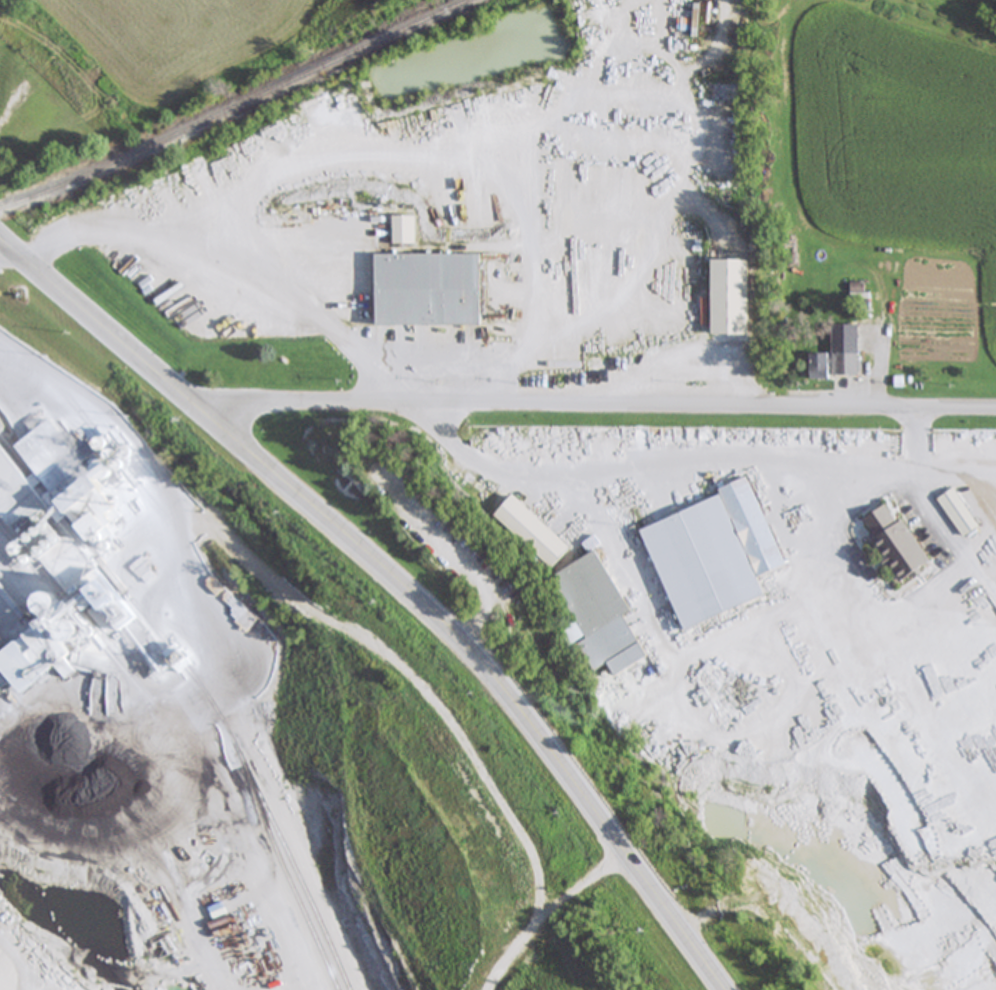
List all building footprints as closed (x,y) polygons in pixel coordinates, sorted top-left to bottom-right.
[(426,248),(426,218),(404,218),(404,248),(426,248)] [(388,258),(493,259),(492,330),(386,330),(388,258)] [(724,264),(760,264),(758,340),(720,337),(724,264)] [(803,356),(803,379),(864,379),(863,356),(803,356)] [(90,440),(78,451),(52,423),(20,450),(68,505),(114,468),(90,440)] [(8,451),(0,457),(0,441),(8,451)] [(0,459),(0,510),(21,535),(53,507),(9,452),(0,459)] [(715,488),(717,492),(758,574),(784,563),(744,476),(715,488)] [(952,491),(978,530),(961,542),(936,501),(952,491)] [(510,492),(568,544),(549,566),(490,511),(510,492)] [(717,492),(758,574),(768,593),(690,630),(638,529),(717,492)] [(889,502),(860,519),(899,585),(928,569),(889,502)] [(602,553),(641,614),(594,640),(556,581),(602,553)] [(132,585),(148,605),(137,615),(122,594),(132,585)] [(71,596),(65,598),(61,601),(60,608),(61,613),(64,617),(69,619),(73,619),(76,617),(80,615),(83,611),(84,607),(82,602),(80,599),(78,597),(74,596),(71,596)] [(633,620),(587,646),(604,675),(618,666),(649,646),(633,620)] [(29,646),(9,662),(36,696),(56,681),(29,646)] [(649,646),(618,666),(625,679),(657,659),(649,646)] [(15,686),(0,697),(0,668),(15,686)]
